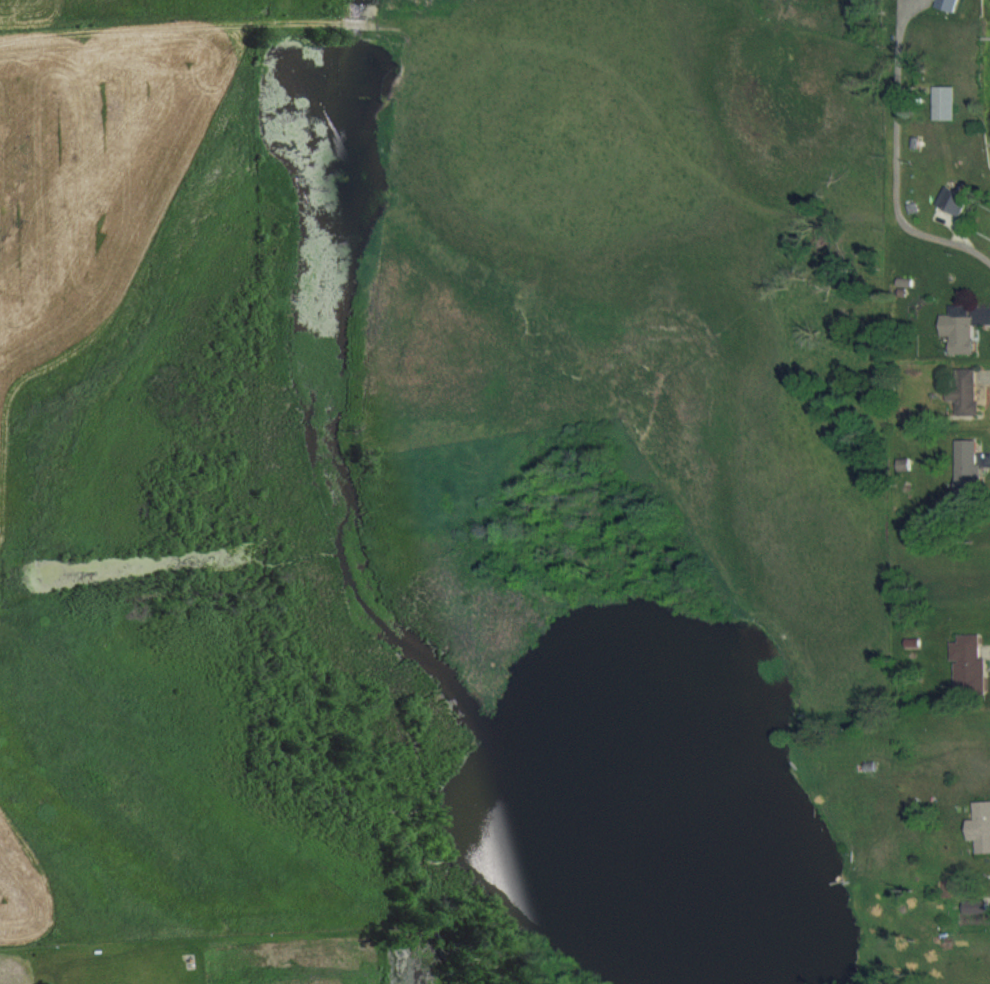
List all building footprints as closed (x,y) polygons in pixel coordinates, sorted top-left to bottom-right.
[(939,9),(959,9),(959,0),(939,0),(939,9)] [(931,119),(953,119),(953,86),(931,86),(931,119)] [(959,216),(969,197),(945,185),(935,203),(959,216)] [(952,335),(952,353),(975,353),(974,305),(953,305),(953,314),(943,314),(944,336),(952,335)] [(958,400),(958,415),(978,415),(978,368),(950,368),(950,400),(958,400)] [(957,440),(959,494),(981,494),(980,439),(957,440)] [(953,689),(984,689),(983,633),(958,633),(958,641),(953,641),(953,689)] [(975,800),(976,852),(989,852),(989,800),(975,800)]
